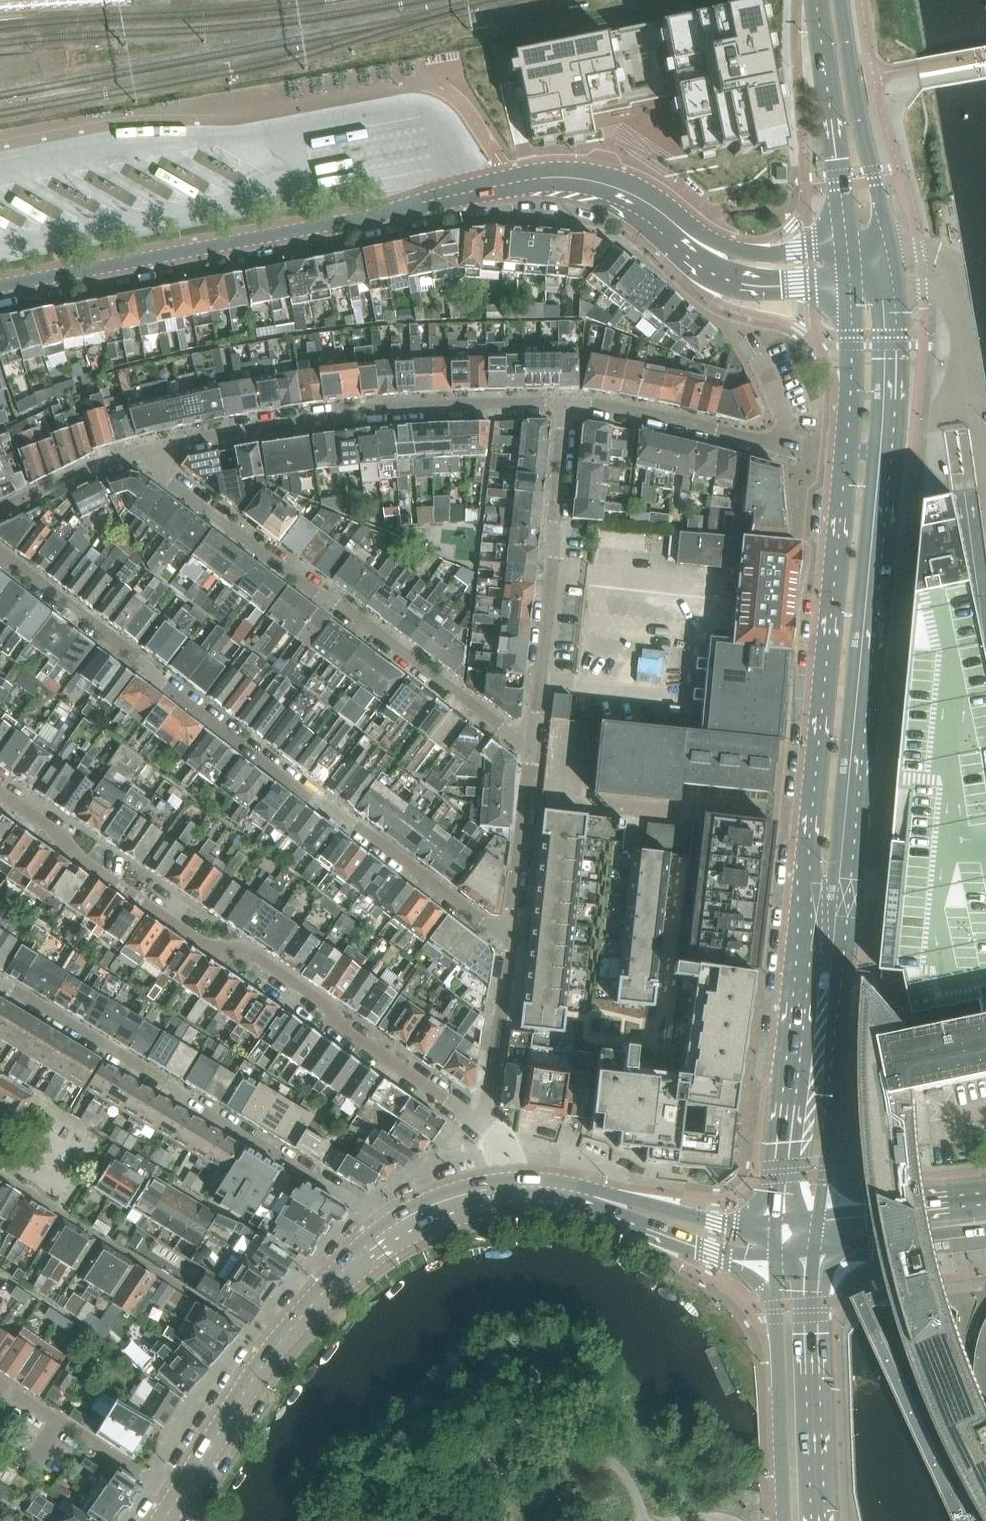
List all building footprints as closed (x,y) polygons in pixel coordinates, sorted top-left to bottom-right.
[(754,4),(514,52),(523,96),(532,140),(625,122),(677,165),(782,144),(754,4)] [(480,270),(501,272),(505,228),(483,226),(483,228),(480,270)] [(501,272),(523,274),(527,229),(505,227),(505,228),(501,272)] [(479,278),(480,270),(483,228),(470,229),(468,232),(459,231),(455,276),(479,278)] [(523,274),(545,276),(549,230),(527,229),(523,274)] [(545,276),(567,278),(571,234),(571,232),(549,230),(545,276)] [(455,276),(459,231),(425,238),(434,281),(455,276)] [(592,261),(594,236),(571,234),(567,278),(583,279),(592,268),(592,261)] [(611,246),(594,236),(592,261),(596,263),(611,246)] [(434,282),(434,281),(425,238),(401,242),(407,275),(411,296),(436,291),(434,282)] [(401,242),(381,246),(387,279),(407,275),(401,242)] [(377,281),(387,279),(381,246),(362,250),(368,283),(367,283),(372,308),(382,306),(377,281)] [(630,261),(613,247),(591,275),(585,281),(602,295),(607,288),(630,261)] [(358,285),(367,283),(368,283),(362,250),(342,254),(348,286),(347,287),(351,308),(359,306),(357,296),(360,295),(358,285)] [(348,286),(342,254),(323,257),(329,290),(347,287),(348,286)] [(329,290),(323,257),(303,261),(311,301),(330,297),(328,290),(329,290)] [(632,259),(630,261),(607,288),(602,295),(608,300),(608,299),(617,308),(624,303),(649,273),(632,259)] [(290,298),(295,323),(296,331),(306,330),(301,303),(311,301),(303,261),(284,265),(290,298)] [(290,298),(284,265),(264,268),(270,301),(280,300),(290,298)] [(270,301),(264,268),(244,272),(251,305),(270,301)] [(229,309),(235,308),(247,306),(241,273),(223,276),(229,309)] [(666,287),(649,273),(624,303),(605,325),(614,329),(631,308),(642,317),(665,288),(666,287)] [(218,311),(228,309),(229,309),(223,276),(205,280),(211,313),(218,311)] [(213,324),(211,313),(205,280),(187,283),(193,316),(192,316),(194,327),(202,326),(211,324),(213,324)] [(524,280),(516,280),(516,303),(524,303),(524,280)] [(187,283),(169,287),(175,319),(174,319),(179,343),(180,351),(181,351),(188,349),(182,318),(192,316),(193,316),(187,283)] [(169,287),(151,290),(157,323),(156,323),(162,355),(169,354),(168,346),(169,346),(164,321),(174,319),(175,319),(169,287)] [(682,302),(665,288),(642,317),(658,331),(682,302)] [(141,337),(143,351),(148,350),(145,335),(148,335),(146,325),(156,323),(157,323),(151,290),(133,293),(140,326),(138,326),(139,328),(141,337)] [(133,293),(116,297),(122,329),(121,330),(127,357),(133,356),(128,328),(138,326),(140,326),(133,293)] [(122,329),(116,297),(95,301),(106,342),(108,352),(115,350),(111,331),(121,330),(122,329)] [(416,299),(411,300),(412,308),(414,320),(424,320),(422,308),(417,307),(416,299)] [(280,300),(270,301),(272,310),(282,308),(280,300)] [(458,300),(449,301),(451,318),(459,317),(458,300)] [(83,337),(85,347),(106,342),(95,301),(74,305),(83,337)] [(584,301),(583,317),(585,318),(586,318),(594,307),(593,306),(593,303),(584,301)] [(682,302),(658,331),(648,342),(656,345),(668,331),(678,338),(679,340),(698,317),(698,316),(682,302)] [(83,337),(74,305),(53,309),(62,341),(83,337)] [(525,307),(524,318),(546,318),(546,305),(543,305),(543,307),(525,307)] [(546,318),(559,318),(559,305),(546,305),(546,318)] [(611,316),(594,307),(586,318),(588,318),(604,325),(611,316)] [(235,308),(229,309),(228,309),(232,333),(240,331),(235,308)] [(414,320),(412,308),(400,309),(402,321),(414,320)] [(53,309),(31,313),(39,336),(44,356),(44,358),(65,352),(62,341),(53,309)] [(31,313),(31,312),(10,316),(10,317),(18,340),(23,360),(24,362),(44,356),(39,336),(31,313)] [(23,360),(10,317),(0,319),(0,360),(2,366),(4,365),(23,360)] [(717,332),(698,317),(679,340),(678,338),(668,350),(678,356),(687,346),(698,355),(710,341),(717,332)] [(334,318),(318,321),(319,329),(335,326),(334,318)] [(559,389),(558,355),(558,351),(555,351),(555,355),(549,355),(549,338),(548,322),(539,322),(540,355),(542,355),(541,389),(559,389)] [(558,322),(548,322),(549,338),(559,337),(558,322)] [(569,322),(558,322),(559,337),(569,337),(569,322)] [(295,323),(275,326),(277,334),(296,331),(295,323)] [(411,360),(414,393),(432,392),(431,358),(420,358),(419,336),(418,336),(417,324),(409,325),(411,360)] [(600,391),(608,358),(613,331),(606,328),(606,329),(605,329),(600,357),(590,355),(581,390),(600,391)] [(726,342),(717,332),(710,341),(720,349),(726,342)] [(313,342),(314,342),(323,402),(342,399),(337,366),(336,355),(324,357),(321,344),(320,344),(318,333),(311,334),(313,342)] [(448,333),(448,342),(449,357),(450,391),(468,391),(467,342),(456,342),(456,333),(448,333)] [(467,333),(467,340),(468,391),(486,390),(485,347),(476,347),(476,333),(467,333)] [(493,333),(485,333),(485,347),(486,390),(504,390),(505,352),(501,352),(501,356),(495,356),(495,345),(493,345),(493,333)] [(392,360),(382,361),(379,334),(371,334),(372,347),(373,357),(374,363),(377,395),(395,394),(392,360)] [(600,391),(618,394),(626,362),(631,338),(620,334),(618,344),(621,345),(618,360),(608,358),(600,391)] [(363,364),(362,354),(361,347),(360,335),(352,336),(355,364),(359,397),(377,395),(374,363),(363,364)] [(267,340),(271,360),(279,408),(298,405),(291,360),(279,363),(275,339),(267,340)] [(340,341),(334,342),(336,355),(337,366),(342,399),(359,397),(355,364),(344,365),(340,341)] [(450,391),(449,357),(436,358),(436,341),(430,342),(431,358),(432,392),(450,391)] [(323,402),(314,342),(313,342),(306,343),(309,370),(297,372),(302,404),(323,402)] [(559,389),(577,389),(577,348),(566,349),(566,343),(558,343),(558,351),(558,355),(560,355),(559,389)] [(392,360),(395,394),(414,393),(411,360),(401,361),(400,353),(399,345),(391,346),(392,360)] [(523,389),(524,356),(523,345),(504,346),(505,352),(505,356),(504,390),(523,389)] [(541,389),(542,355),(540,355),(530,355),(530,345),(523,345),(524,356),(523,389),(541,389)] [(226,383),(219,349),(211,351),(224,417),(242,414),(236,381),(226,383)] [(618,394),(636,398),(644,365),(647,351),(638,349),(636,363),(626,362),(618,394)] [(200,353),(191,355),(195,373),(206,420),(206,421),(224,417),(213,369),(204,371),(200,353)] [(239,353),(231,354),(236,381),(242,414),(262,411),(255,377),(251,368),(242,369),(239,353)] [(678,407),(689,362),(680,357),(678,371),(665,369),(657,402),(678,407)] [(252,363),(250,363),(251,368),(255,377),(262,411),(279,408),(271,360),(252,363)] [(678,407),(696,411),(705,374),(701,373),(700,377),(694,376),(697,364),(689,362),(678,407)] [(72,368),(68,369),(71,378),(86,373),(83,364),(72,367),(72,368)] [(636,398),(657,402),(665,369),(644,365),(636,398)] [(721,390),(724,379),(726,371),(715,368),(711,367),(707,366),(705,374),(696,411),(714,415),(721,390)] [(143,369),(137,371),(144,400),(153,433),(171,428),(162,396),(152,399),(146,381),(143,369)] [(125,370),(117,372),(124,399),(136,437),(153,433),(144,400),(141,386),(130,389),(125,370)] [(96,376),(89,373),(80,376),(82,385),(97,381),(96,376)] [(206,420),(195,373),(176,377),(177,381),(178,386),(189,424),(206,420)] [(170,379),(158,381),(162,396),(171,428),(189,424),(178,386),(176,381),(170,382),(170,379)] [(721,390),(714,415),(719,417),(742,423),(761,415),(762,411),(763,411),(749,379),(745,381),(747,385),(729,393),(721,390)] [(73,382),(54,386),(57,396),(54,397),(56,401),(66,396),(76,392),(73,382)] [(54,386),(32,392),(36,406),(54,397),(57,396),(54,386)] [(94,453),(92,449),(78,400),(76,392),(66,396),(71,410),(62,413),(77,461),(94,453)] [(100,394),(78,400),(92,449),(114,443),(102,400),(100,394)] [(36,406),(33,397),(16,401),(19,413),(36,406)] [(110,398),(102,400),(114,443),(136,437),(124,399),(115,401),(110,398)] [(62,413),(60,405),(51,407),(58,431),(50,433),(52,439),(61,469),(77,461),(62,413)] [(61,469),(52,439),(43,441),(38,427),(36,428),(32,416),(24,420),(37,448),(46,477),(61,469)] [(37,448),(24,420),(9,428),(12,437),(21,434),(25,447),(17,450),(30,485),(46,477),(37,448)] [(550,425),(546,421),(521,421),(494,422),(493,435),(499,436),(500,430),(520,432),(519,438),(548,441),(550,425)] [(465,423),(470,458),(477,457),(476,472),(476,480),(480,483),(482,482),(483,472),(489,422),(465,423)] [(602,447),(634,451),(635,444),(611,440),(613,426),(586,422),(582,425),(580,445),(602,447)] [(450,458),(451,473),(458,473),(458,469),(469,469),(470,458),(465,423),(446,424),(450,458)] [(409,425),(414,475),(423,475),(423,460),(432,459),(428,424),(409,425)] [(428,424),(432,459),(433,489),(440,489),(442,473),(451,473),(450,458),(446,424),(428,424)] [(414,475),(409,425),(391,427),(397,478),(398,490),(408,490),(408,476),(414,475)] [(397,478),(391,427),(373,428),(380,480),(397,478)] [(359,464),(361,482),(380,480),(373,428),(355,430),(359,464)] [(359,464),(355,430),(333,433),(341,484),(345,483),(344,475),(347,475),(346,466),(359,464)] [(635,465),(654,470),(658,436),(639,431),(635,465)] [(8,433),(0,436),(0,457),(5,456),(5,455),(1,444),(10,440),(8,433)] [(316,470),(338,467),(333,433),(311,436),(316,470)] [(519,446),(518,456),(546,459),(548,441),(519,438),(499,436),(493,435),(492,443),(519,446)] [(307,436),(284,440),(290,479),(301,477),(304,498),(309,500),(317,502),(307,436)] [(677,440),(658,436),(654,470),(653,489),(671,491),(677,440)] [(290,479),(284,440),(261,443),(266,477),(267,484),(276,489),(278,487),(277,482),(290,480),(290,479)] [(695,444),(677,440),(673,475),(682,478),(680,494),(678,510),(688,511),(691,483),(692,478),(695,444)] [(262,475),(257,444),(234,448),(237,471),(239,471),(241,479),(262,475)] [(713,484),(716,450),(695,444),(692,478),(692,480),(712,485),(713,484)] [(578,463),(609,466),(610,457),(633,459),(634,451),(580,445),(578,463)] [(719,508),(733,509),(735,486),(738,456),(716,450),(713,484),(712,485),(711,495),(712,495),(710,507),(719,508)] [(208,477),(218,474),(214,452),(187,457),(180,466),(203,483),(208,477)] [(510,455),(508,473),(544,476),(546,459),(518,456),(510,455)] [(5,456),(0,457),(0,480),(12,475),(5,456)] [(777,466),(748,458),(744,487),(735,486),(733,509),(732,513),(724,512),(723,530),(740,532),(742,523),(750,524),(749,533),(787,536),(781,470),(777,466)] [(578,463),(576,481),(606,483),(607,476),(632,479),(632,469),(609,466),(578,463)] [(219,496),(235,508),(244,497),(241,479),(239,471),(237,471),(216,475),(220,495),(219,496)] [(515,481),(514,491),(543,494),(544,476),(508,473),(489,471),(489,479),(515,481)] [(25,484),(21,472),(12,475),(0,480),(0,499),(3,498),(0,490),(13,486),(15,491),(24,487),(25,484)] [(128,512),(133,505),(150,483),(137,474),(130,472),(105,479),(113,495),(116,494),(129,503),(125,508),(117,502),(114,506),(120,523),(129,512),(128,512)] [(98,483),(96,478),(69,492),(82,517),(84,516),(92,525),(104,519),(98,509),(109,504),(112,502),(102,481),(98,483)] [(335,489),(319,491),(320,503),(344,513),(340,481),(334,482),(335,489)] [(574,499),(604,502),(604,494),(629,497),(630,486),(606,483),(576,481),(574,499)] [(150,483),(133,505),(128,512),(129,512),(135,517),(128,526),(133,537),(164,495),(164,494),(150,483)] [(243,514),(261,527),(285,495),(282,492),(278,498),(263,487),(243,514)] [(513,499),(512,509),(541,512),(543,494),(514,491),(488,489),(487,497),(513,499)] [(66,493),(50,502),(54,511),(55,511),(69,499),(66,493)] [(895,840),(891,873),(890,887),(889,902),(882,971),(905,973),(907,983),(914,1014),(981,1001),(985,1018),(985,542),(979,494),(978,494),(956,498),(953,499),(941,501),(928,504),(910,691),(904,745),(900,783),(900,792),(895,840)] [(180,506),(164,495),(133,537),(136,544),(149,527),(158,534),(180,506)] [(285,495),(261,527),(278,541),(299,514),(309,500),(304,498),(298,495),(290,507),(284,503),(289,497),(285,495)] [(362,498),(349,500),(351,514),(364,512),(362,498)] [(69,499),(55,511),(61,516),(71,503),(69,499)] [(628,505),(604,502),(574,499),(572,519),(591,521),(626,524),(628,505)] [(449,522),(449,504),(443,504),(440,501),(433,502),(433,507),(433,520),(434,524),(449,522)] [(114,506),(112,502),(109,504),(111,508),(108,510),(114,521),(118,519),(114,506)] [(462,522),(462,518),(462,504),(449,504),(449,522),(462,522)] [(193,517),(180,506),(158,534),(164,539),(146,562),(150,570),(152,571),(193,517)] [(433,507),(416,508),(417,524),(417,525),(429,524),(434,524),(433,520),(433,507)] [(501,516),(500,526),(539,530),(541,512),(512,509),(486,507),(485,515),(501,516)] [(48,510),(47,508),(41,516),(37,512),(28,521),(21,515),(0,526),(0,539),(17,551),(48,510)] [(298,556),(330,513),(321,509),(309,524),(301,517),(281,543),(298,556)] [(55,515),(48,510),(17,551),(31,562),(53,533),(61,522),(54,517),(55,515)] [(478,510),(466,510),(465,522),(478,521),(478,510)] [(325,536),(340,517),(330,513),(298,556),(315,568),(334,542),(325,536)] [(411,514),(400,515),(401,525),(403,525),(411,524),(411,514)] [(80,517),(77,515),(69,526),(60,538),(53,533),(31,562),(45,573),(78,527),(83,521),(80,519),(80,517)] [(403,530),(403,526),(403,525),(401,525),(400,525),(399,515),(384,517),(385,531),(401,537),(403,530)] [(208,528),(193,517),(152,571),(158,576),(179,550),(187,556),(208,528)] [(718,523),(708,522),(707,529),(717,530),(718,523)] [(510,535),(509,545),(537,548),(539,530),(500,526),(484,524),(483,532),(510,535)] [(78,527),(45,573),(59,584),(90,544),(81,537),(85,532),(78,527)] [(211,530),(190,558),(197,564),(193,570),(192,570),(187,575),(188,576),(181,586),(179,584),(175,589),(184,596),(226,541),(211,530)] [(732,537),(727,537),(718,536),(680,533),(677,563),(739,569),(732,646),(714,644),(706,733),(776,740),(781,741),(788,652),(789,652),(797,576),(798,575),(800,543),(749,538),(741,538),(732,537)] [(116,544),(111,535),(105,539),(108,542),(92,563),(84,558),(62,586),(77,598),(114,547),(116,544)] [(134,551),(128,538),(116,544),(114,547),(77,598),(91,608),(113,580),(103,573),(113,561),(117,562),(117,560),(123,565),(127,560),(134,551)] [(315,568),(331,581),(357,546),(348,539),(341,548),(334,542),(315,568)] [(240,552),(227,541),(184,596),(190,601),(210,574),(219,580),(240,552)] [(508,553),(507,563),(535,566),(537,548),(509,545),(482,542),(482,550),(508,553)] [(348,593),(365,606),(382,583),(406,551),(398,545),(375,574),(367,568),(348,593)] [(331,581),(348,593),(367,568),(358,561),(365,552),(357,546),(331,581)] [(255,563),(240,552),(219,580),(226,586),(206,612),(213,618),(255,563)] [(136,567),(127,560),(123,565),(114,576),(118,579),(94,610),(109,622),(131,591),(123,585),(136,567)] [(506,571),(505,581),(533,584),(535,566),(507,563),(481,561),(480,569),(506,571)] [(239,596),(248,602),(269,574),(255,563),(213,618),(212,618),(219,622),(239,596)] [(413,571),(407,566),(389,589),(382,583),(365,606),(379,617),(396,594),(398,591),(413,571)] [(461,567),(454,575),(468,585),(470,583),(473,578),(474,573),(461,567)] [(379,617),(393,628),(411,605),(432,577),(425,572),(404,600),(396,594),(379,617)] [(0,574),(0,595),(10,581),(0,574)] [(248,602),(254,607),(245,619),(244,618),(234,632),(234,633),(230,639),(238,645),(242,639),(243,640),(284,585),(270,574),(269,574),(248,602)] [(154,578),(139,597),(132,592),(109,622),(123,633),(161,583),(154,578)] [(504,589),(503,600),(531,602),(533,584),(505,581),(479,579),(478,587),(504,589)] [(24,592),(10,581),(0,595),(0,620),(2,621),(24,592)] [(153,608),(168,588),(161,583),(123,633),(137,644),(160,613),(153,608)] [(302,599),(287,587),(265,615),(273,621),(252,646),(261,652),(302,599)] [(408,639),(433,606),(432,605),(439,596),(434,591),(429,598),(428,597),(418,611),(411,605),(393,628),(408,639)] [(2,621),(7,625),(0,635),(0,651),(1,652),(4,648),(38,603),(24,592),(2,621)] [(502,607),(501,618),(529,621),(531,602),(503,600),(477,597),(476,605),(502,607)] [(295,638),(316,610),(302,599),(261,652),(268,657),(287,632),(294,637),(295,638)] [(455,604),(449,599),(441,609),(434,604),(433,606),(408,639),(422,650),(439,627),(438,626),(455,604)] [(38,603),(4,648),(10,653),(22,637),(29,642),(52,613),(38,603)] [(202,625),(208,618),(193,606),(187,614),(155,657),(169,668),(190,640),(192,637),(183,631),(193,618),(202,625)] [(187,614),(181,609),(171,621),(163,615),(140,646),(155,657),(187,614)] [(287,678),(331,621),(316,610),(295,638),(294,637),(285,649),(293,655),(290,659),(289,659),(286,663),(279,657),(272,666),(279,671),(285,678),(286,677),(287,678)] [(66,624),(52,613),(29,642),(15,660),(23,667),(27,661),(26,660),(36,647),(43,653),(66,624)] [(453,638),(461,628),(468,628),(469,614),(466,614),(458,625),(454,623),(447,633),(439,627),(422,650),(436,660),(453,638)] [(500,626),(499,636),(527,639),(529,621),(501,618),(475,615),(474,623),(500,626)] [(231,624),(226,621),(221,628),(226,631),(231,624)] [(331,621),(287,678),(286,679),(295,683),(315,653),(324,660),(345,632),(331,621)] [(79,634),(66,624),(43,653),(50,659),(40,671),(33,665),(28,671),(42,683),(47,677),(79,634)] [(223,634),(225,632),(218,626),(217,626),(204,642),(203,641),(199,647),(190,640),(169,668),(186,681),(223,634)] [(324,690),(359,643),(359,642),(345,631),(345,632),(324,660),(331,665),(317,685),(324,690)] [(498,644),(497,652),(525,655),(527,639),(499,636),(473,633),(473,641),(498,644)] [(79,634),(47,677),(53,682),(62,669),(70,675),(93,645),(79,634)] [(223,634),(186,681),(204,695),(230,661),(218,652),(229,638),(223,634)] [(464,646),(453,638),(436,660),(462,680),(464,666),(461,663),(464,646)] [(359,643),(324,690),(320,697),(325,701),(335,686),(336,688),(344,694),(353,682),(353,681),(374,654),(359,643)] [(258,656),(244,646),(239,654),(246,659),(237,672),(230,667),(207,697),(221,707),(259,658),(258,657),(258,656)] [(99,691),(119,665),(97,648),(67,686),(71,689),(76,683),(91,694),(96,689),(99,691)] [(495,671),(504,672),(523,674),(525,655),(472,650),(471,658),(496,660),(495,671)] [(347,719),(388,665),(388,664),(374,653),(374,654),(353,681),(353,682),(360,687),(351,698),(350,697),(338,712),(347,719)] [(266,675),(272,667),(259,658),(221,707),(235,718),(257,687),(250,682),(259,670),(266,675)] [(99,691),(96,689),(91,694),(89,697),(96,702),(97,699),(106,706),(103,710),(99,707),(90,719),(98,725),(135,677),(119,665),(99,691)] [(388,665),(347,719),(355,725),(367,710),(365,709),(373,697),(382,704),(403,676),(388,665)] [(504,672),(495,671),(485,670),(484,682),(469,680),(468,685),(497,707),(501,702),(504,672)] [(31,676),(24,671),(15,683),(22,689),(31,676)] [(285,678),(279,671),(264,692),(257,687),(235,718),(248,728),(284,680),(285,678)] [(523,674),(504,672),(501,702),(497,707),(514,719),(514,720),(519,717),(523,674)] [(6,694),(16,680),(8,674),(3,681),(0,680),(0,703),(6,694)] [(135,677),(114,704),(120,709),(110,721),(109,721),(103,729),(111,735),(149,687),(135,677)] [(364,732),(379,744),(421,689),(406,678),(385,706),(393,712),(387,720),(379,729),(371,723),(364,732)] [(291,684),(284,680),(248,728),(262,738),(284,708),(277,702),(291,684)] [(149,687),(111,735),(122,744),(129,735),(125,732),(134,720),(140,725),(162,697),(149,687)] [(279,752),(317,701),(302,689),(283,715),(264,740),(279,752)] [(435,700),(421,689),(379,744),(394,755),(399,748),(391,742),(406,722),(414,728),(435,700)] [(571,696),(553,694),(551,718),(568,720),(571,696)] [(125,745),(139,755),(154,735),(176,708),(162,697),(140,725),(147,730),(138,742),(132,737),(125,745)] [(436,700),(414,728),(421,734),(412,747),(411,746),(399,762),(406,768),(450,711),(436,700)] [(279,752),(293,763),(314,734),(307,729),(310,725),(312,727),(326,708),(317,701),(279,752)] [(188,718),(176,708),(154,735),(160,740),(147,758),(153,763),(188,718)] [(450,711),(406,768),(414,774),(436,745),(444,750),(465,722),(450,711)] [(16,723),(0,712),(0,746),(16,723)] [(202,728),(188,718),(153,763),(167,774),(172,768),(165,762),(174,750),(181,756),(202,728)] [(83,719),(67,740),(85,754),(92,745),(102,732),(83,719)] [(293,763),(307,773),(345,722),(340,719),(332,730),(331,729),(322,741),(314,735),(293,763)] [(307,773),(322,785),(341,760),(344,757),(334,749),(351,728),(346,722),(345,722),(307,773)] [(0,746),(0,768),(10,775),(36,737),(16,723),(0,746)] [(771,793),(776,740),(706,733),(601,723),(593,793),(677,801),(678,786),(771,793)] [(448,767),(455,773),(483,736),(468,724),(449,748),(458,755),(448,767)] [(221,743),(204,730),(182,759),(193,768),(188,774),(186,773),(181,780),(188,787),(200,772),(221,743)] [(377,748),(362,735),(359,739),(368,745),(354,763),(347,758),(325,787),(339,798),(377,748)] [(483,736),(459,768),(514,773),(515,764),(513,758),(483,736)] [(36,737),(10,775),(30,789),(56,751),(36,737)] [(238,756),(221,743),(200,772),(216,785),(238,756)] [(125,745),(122,744),(106,764),(110,767),(101,779),(98,777),(72,816),(78,821),(77,821),(91,831),(92,830),(98,835),(133,784),(139,776),(147,765),(148,763),(139,755),(125,745)] [(71,817),(72,816),(98,777),(87,769),(93,760),(92,759),(99,750),(92,745),(85,754),(72,771),(74,773),(52,804),(71,817)] [(386,754),(377,748),(339,798),(354,809),(376,780),(369,774),(378,761),(379,762),(386,754)] [(254,768),(238,756),(216,785),(215,786),(231,799),(241,786),(254,768)] [(52,804),(74,773),(72,771),(56,759),(33,791),(52,804)] [(403,772),(390,763),(376,780),(354,809),(368,820),(403,772)] [(147,765),(139,776),(147,783),(155,772),(147,765)] [(272,781),(254,768),(241,786),(231,799),(248,812),(272,781)] [(513,790),(514,774),(459,768),(453,775),(476,777),(476,787),(512,790),(513,790)] [(415,780),(403,772),(368,820),(382,831),(404,803),(395,796),(404,785),(409,788),(415,780)] [(437,776),(431,784),(441,792),(447,783),(437,776)] [(98,835),(117,848),(154,795),(163,783),(157,778),(145,793),(133,784),(98,835)] [(289,795),(274,784),(248,817),(245,815),(242,820),(251,826),(258,816),(265,821),(260,827),(262,829),(289,795)] [(428,790),(421,785),(386,833),(400,844),(422,814),(415,809),(428,790)] [(450,785),(446,790),(465,795),(482,797),(481,806),(511,808),(512,790),(476,787),(450,785)] [(176,811),(154,795),(117,848),(140,864),(162,833),(161,832),(176,811)] [(304,807),(289,795),(262,829),(256,837),(264,844),(269,837),(268,836),(274,828),(280,833),(275,838),(278,841),(304,807)] [(510,828),(511,808),(481,806),(458,799),(457,804),(466,807),(466,809),(469,810),(469,812),(480,814),(479,826),(495,827),(510,828)] [(450,807),(445,802),(431,821),(422,814),(400,844),(414,855),(450,807)] [(320,819),(305,807),(304,807),(278,841),(270,852),(277,857),(290,841),(299,848),(320,819)] [(457,812),(450,807),(414,855),(418,858),(417,858),(427,865),(428,865),(450,836),(442,829),(448,820),(450,822),(457,812)] [(563,835),(564,830),(584,832),(585,816),(543,811),(541,832),(563,835)] [(754,970),(771,822),(693,814),(676,962),(754,970)] [(12,825),(0,816),(0,842),(12,825)] [(593,1056),(597,1056),(597,1055),(598,1051),(618,1053),(618,1052),(621,1052),(622,1046),(635,1048),(635,1054),(634,1062),(644,1063),(645,1057),(643,1057),(643,1055),(656,1056),(667,1057),(676,977),(671,976),(672,964),(675,965),(688,856),(622,849),(625,820),(585,816),(584,832),(564,830),(563,835),(561,856),(558,878),(556,899),(554,921),(551,942),(549,964),(547,985),(544,1007),(542,1031),(533,1030),(533,1034),(531,1046),(593,1055),(593,1056)] [(291,870),(301,877),(336,831),(320,819),(299,848),(304,852),(291,870)] [(479,827),(470,820),(461,833),(463,834),(458,841),(450,836),(428,865),(442,876),(479,827)] [(164,836),(143,866),(163,880),(183,849),(196,831),(188,825),(180,836),(179,835),(174,843),(164,836)] [(684,828),(648,825),(649,826),(646,845),(682,849),(684,830),(684,828)] [(442,876),(455,886),(479,857),(471,851),(486,831),(480,826),(442,876)] [(473,900),(490,914),(498,914),(506,860),(508,848),(509,842),(509,834),(510,828),(495,827),(479,826),(480,826),(486,831),(494,837),(479,857),(455,886),(455,887),(472,900),(473,900)] [(7,877),(33,839),(15,827),(0,848),(0,872),(7,877)] [(163,880),(181,892),(208,854),(221,835),(212,829),(194,856),(183,849),(163,880)] [(301,877),(316,889),(351,843),(336,831),(301,877)] [(541,832),(538,854),(561,856),(563,835),(541,832)] [(25,890),(30,881),(51,852),(33,840),(7,877),(1,885),(0,887),(0,900),(3,902),(12,889),(9,887),(13,882),(25,890)] [(351,843),(316,889),(331,899),(331,898),(338,890),(330,883),(336,876),(344,882),(347,883),(367,855),(351,843)] [(220,919),(241,888),(229,880),(246,856),(238,851),(231,861),(224,871),(221,875),(200,906),(220,919)] [(69,864),(51,852),(30,881),(48,894),(69,864)] [(200,905),(221,875),(205,864),(211,856),(208,854),(202,863),(181,892),(200,905)] [(538,854),(536,875),(558,878),(561,856),(538,854)] [(347,883),(344,882),(338,890),(331,898),(338,904),(347,893),(356,900),(382,867),(367,855),(347,883)] [(43,902),(61,914),(88,877),(69,864),(48,894),(43,902)] [(382,867),(356,900),(348,911),(355,916),(367,900),(376,906),(397,878),(382,867)] [(536,875),(533,897),(556,899),(558,878),(536,875)] [(105,889),(88,877),(62,913),(57,920),(58,921),(53,928),(49,933),(59,940),(60,938),(68,944),(80,925),(105,889)] [(413,890),(397,878),(376,906),(363,923),(370,928),(383,911),(391,918),(413,890)] [(240,932),(271,887),(264,881),(253,897),(241,888),(220,919),(233,928),(240,932)] [(259,946),(280,915),(270,907),(280,892),(271,887),(240,932),(259,946)] [(80,925),(99,938),(124,902),(105,889),(80,925)] [(429,902),(413,890),(388,922),(398,929),(388,942),(394,946),(396,943),(429,902)] [(533,897),(531,918),(554,921),(556,899),(533,897)] [(124,902),(99,938),(118,951),(143,915),(124,902)] [(444,914),(429,902),(396,943),(403,948),(413,935),(423,942),(444,914)] [(278,959),(300,928),(291,922),(297,912),(287,905),(280,915),(259,946),(265,950),(278,959)] [(353,939),(361,927),(343,914),(335,926),(353,939)] [(33,915),(28,922),(34,925),(49,934),(49,933),(53,928),(33,915)] [(120,953),(139,965),(164,929),(145,916),(120,953)] [(427,948),(441,959),(464,928),(447,916),(420,952),(423,954),(427,948)] [(531,918),(529,940),(551,942),(554,921),(531,918)] [(278,959),(298,973),(324,935),(304,921),(300,928),(278,959)] [(20,982),(37,955),(49,936),(34,926),(30,933),(39,938),(30,952),(21,946),(5,973),(20,982)] [(454,975),(480,941),(464,928),(441,959),(453,968),(445,979),(450,983),(454,977),(454,975)] [(183,943),(164,929),(139,965),(145,970),(132,989),(140,993),(144,996),(157,978),(158,979),(183,943)] [(2,971),(20,942),(2,931),(0,935),(0,970),(2,971)] [(319,988),(341,957),(329,948),(337,936),(330,932),(301,975),(319,988)] [(529,940),(526,961),(549,964),(551,942),(529,940)] [(454,975),(454,977),(467,986),(467,985),(470,987),(462,997),(484,1014),(493,955),(490,949),(480,941),(454,975)] [(181,986),(202,956),(183,943),(158,979),(157,978),(144,996),(147,998),(166,1009),(172,999),(156,989),(166,976),(181,986)] [(320,988),(338,1000),(359,969),(348,962),(353,954),(346,949),(341,957),(320,988)] [(115,955),(108,951),(100,963),(106,967),(115,955)] [(67,974),(51,1001),(66,1010),(83,983),(76,979),(88,960),(79,954),(74,962),(67,974)] [(36,991),(52,965),(37,955),(20,982),(36,991)] [(202,956),(181,986),(176,993),(180,996),(194,1005),(221,969),(202,956)] [(36,991),(51,1001),(67,974),(74,962),(68,959),(61,970),(52,965),(36,991)] [(526,961),(524,983),(547,985),(549,964),(526,961)] [(377,1028),(403,1046),(429,1008),(416,998),(432,974),(418,963),(405,980),(409,982),(377,1028)] [(732,1131),(733,1121),(732,1121),(733,1114),(734,1115),(742,1060),(754,974),(695,966),(694,967),(675,965),(672,964),(671,976),(676,977),(688,979),(692,980),(690,996),(679,1076),(633,1070),(635,1054),(621,1052),(618,1052),(618,1053),(617,1057),(597,1055),(597,1056),(589,1131),(617,1135),(616,1147),(645,1150),(643,1162),(675,1166),(675,1165),(675,1166),(701,1169),(703,1169),(704,1171),(716,1186),(721,1182),(724,1185),(735,1177),(732,1173),(737,1169),(729,1159),(729,1155),(731,1155),(731,1153),(729,1153),(730,1147),(731,1147),(732,1145),(730,1145),(730,1144),(734,1141),(735,1135),(732,1131)] [(240,982),(221,969),(194,1005),(186,1018),(194,1023),(207,1004),(218,1011),(219,1012),(240,982)] [(369,976),(359,969),(338,1000),(356,1012),(377,982),(380,977),(373,972),(369,976)] [(66,1010),(82,1020),(83,1020),(98,993),(109,974),(102,970),(91,988),(83,983),(66,1010)] [(83,1020),(97,1028),(113,1002),(124,983),(109,974),(98,993),(83,1020)] [(377,982),(356,1012),(355,1013),(374,1026),(404,984),(396,978),(388,990),(377,982)] [(985,1018),(916,1033),(867,979),(867,1103),(874,1207),(875,1210),(881,1245),(884,1259),(890,1286),(868,1295),(867,1292),(852,1299),(953,1520),(971,1520),(874,1308),(893,1298),(898,1311),(899,1315),(916,1370),(940,1427),(968,1487),(985,1517),(985,1398),(978,1381),(966,1348),(949,1284),(936,1239),(934,1235),(929,1205),(926,1187),(921,1149),(920,1108),(918,1092),(985,1078),(985,1018)] [(238,1025),(258,995),(240,982),(219,1012),(218,1011),(204,1031),(209,1034),(222,1015),(238,1025)] [(547,985),(524,983),(522,1004),(544,1007),(547,985)] [(97,1028),(113,1038),(129,1011),(140,993),(132,989),(131,988),(120,1006),(113,1002),(97,1028)] [(140,993),(129,1011),(113,1038),(128,1047),(144,1020),(137,1016),(145,1004),(144,1003),(147,998),(144,996),(140,993)] [(278,1008),(258,995),(238,1025),(224,1043),(231,1048),(239,1038),(237,1034),(242,1028),(257,1039),(278,1008)] [(421,1058),(447,1022),(461,1002),(453,996),(441,1015),(431,1007),(429,1008),(403,1046),(421,1058)] [(14,1007),(0,999),(0,1030),(14,1007)] [(544,1007),(522,1004),(519,1028),(533,1030),(542,1031),(544,1007)] [(144,1020),(128,1047),(144,1057),(160,1030),(151,1025),(159,1012),(160,1013),(162,1010),(154,1005),(144,1020)] [(14,1045),(31,1018),(14,1007),(0,1030),(0,1037),(14,1045)] [(454,1051),(468,1030),(478,1015),(471,1009),(457,1029),(447,1022),(421,1058),(440,1071),(454,1051)] [(301,1024),(281,1010),(247,1059),(256,1065),(264,1054),(274,1060),(279,1053),(280,1053),(301,1024)] [(147,1058),(164,1069),(180,1042),(191,1025),(173,1015),(169,1021),(178,1027),(172,1037),(163,1032),(147,1058)] [(474,1088),(480,1045),(484,1019),(478,1015),(468,1030),(474,1041),(469,1049),(466,1047),(460,1055),(454,1051),(440,1071),(468,1091),(474,1088)] [(14,1045),(31,1056),(48,1028),(31,1018),(14,1045)] [(164,1069),(181,1079),(197,1053),(187,1046),(194,1035),(195,1036),(199,1029),(191,1024),(191,1025),(180,1042),(164,1069)] [(320,1037),(301,1024),(280,1053),(279,1053),(274,1060),(266,1071),(277,1077),(289,1059),(300,1067),(320,1037)] [(31,1056),(49,1066),(65,1038),(48,1028),(31,1056)] [(512,1108),(519,1109),(531,1046),(533,1034),(511,1030),(506,1064),(500,1106),(501,1107),(503,1109),(510,1110),(512,1108)] [(339,1050),(320,1037),(300,1067),(299,1067),(288,1083),(295,1088),(302,1079),(299,1076),(303,1069),(318,1080),(339,1050)] [(44,1094),(53,1099),(82,1049),(65,1038),(49,1066),(57,1071),(44,1094)] [(184,1081),(202,1092),(227,1050),(218,1045),(209,1060),(200,1055),(184,1081)] [(593,1056),(593,1055),(531,1046),(519,1109),(521,1110),(523,1112),(529,1113),(532,1111),(552,1114),(555,1117),(560,1118),(563,1116),(583,1119),(593,1056)] [(82,1049),(53,1099),(59,1103),(73,1081),(83,1087),(100,1059),(82,1049)] [(235,1055),(227,1050),(202,1092),(219,1102),(235,1075),(226,1070),(235,1055)] [(360,1065),(339,1050),(313,1087),(328,1098),(315,1117),(313,1116),(304,1131),(314,1136),(336,1105),(333,1103),(360,1065)] [(26,1065),(18,1060),(10,1073),(18,1078),(26,1065)] [(221,1104),(240,1115),(259,1084),(262,1078),(265,1073),(263,1072),(261,1075),(259,1075),(258,1077),(247,1071),(250,1064),(243,1060),(221,1104)] [(81,1120),(89,1125),(120,1072),(103,1061),(86,1088),(96,1095),(81,1120)] [(34,1070),(26,1065),(18,1078),(26,1083),(34,1070)] [(379,1078),(360,1065),(333,1103),(336,1105),(340,1107),(345,1098),(358,1107),(379,1078)] [(111,1104),(121,1110),(137,1082),(120,1072),(89,1125),(96,1129),(111,1104)] [(282,1084),(265,1073),(262,1078),(259,1084),(240,1115),(258,1126),(277,1094),(277,1092),(282,1084)] [(9,1104),(1,1118),(15,1127),(23,1113),(35,1093),(8,1077),(0,1091),(0,1099),(9,1104)] [(445,1123),(382,1080),(373,1093),(369,1100),(384,1111),(429,1141),(431,1143),(445,1123)] [(115,1141),(123,1146),(155,1093),(137,1082),(121,1110),(130,1115),(115,1141)] [(145,1124),(155,1130),(172,1103),(155,1093),(123,1146),(130,1150),(145,1124)] [(258,1126),(276,1137),(276,1136),(301,1095),(299,1094),(297,1098),(295,1097),(291,1103),(277,1094),(258,1126)] [(294,1148),(304,1131),(313,1116),(320,1106),(301,1095),(276,1136),(294,1148)] [(155,1130),(172,1141),(189,1113),(172,1103),(155,1130)] [(380,1130),(415,1150),(420,1153),(429,1141),(417,1134),(384,1111),(374,1127),(380,1130)] [(172,1141),(190,1151),(206,1124),(189,1113),(172,1141)] [(415,1150),(380,1130),(374,1127),(366,1122),(364,1126),(354,1120),(350,1125),(355,1127),(351,1134),(397,1161),(403,1165),(411,1153),(413,1154),(415,1150)] [(190,1151),(207,1161),(223,1134),(206,1124),(190,1151)] [(329,1146),(329,1145),(337,1135),(322,1125),(314,1136),(304,1131),(294,1148),(318,1162),(319,1162),(329,1146)] [(385,1181),(397,1161),(351,1134),(346,1131),(341,1138),(359,1149),(353,1160),(380,1177),(385,1181)] [(223,1134),(207,1161),(224,1172),(241,1145),(223,1134)] [(331,1170),(342,1153),(329,1145),(319,1162),(331,1170)] [(262,1157),(244,1146),(214,1194),(215,1195),(218,1189),(225,1194),(219,1204),(230,1211),(262,1157)] [(156,1151),(149,1163),(156,1167),(164,1156),(156,1151)] [(136,1157),(127,1152),(122,1160),(124,1161),(122,1165),(112,1159),(95,1187),(110,1197),(136,1157)] [(380,1177),(342,1153),(331,1170),(366,1191),(372,1190),(380,1177)] [(138,1155),(136,1157),(110,1197),(126,1207),(144,1180),(132,1172),(142,1157),(138,1155)] [(164,1156),(156,1167),(165,1172),(172,1161),(164,1156)] [(280,1171),(281,1169),(262,1158),(262,1157),(230,1211),(241,1217),(247,1207),(254,1211),(248,1222),(249,1223),(270,1187),(280,1171)] [(148,1219),(169,1187),(157,1180),(162,1171),(156,1167),(132,1209),(143,1216),(136,1227),(142,1230),(148,1219)] [(288,1191),(291,1187),(296,1179),(296,1178),(284,1171),(274,1189),(275,1189),(285,1196),(288,1191)] [(288,1191),(285,1196),(286,1196),(288,1197),(290,1198),(291,1199),(292,1200),(327,1222),(330,1218),(335,1221),(340,1220),(345,1211),(342,1206),(339,1204),(303,1182),(297,1191),(291,1187),(288,1191)] [(5,1222),(22,1195),(4,1184),(0,1191),(0,1219),(5,1222)] [(148,1219),(165,1229),(185,1196),(169,1187),(148,1219)] [(291,1199),(290,1198),(288,1197),(286,1196),(285,1196),(275,1189),(268,1200),(264,1206),(282,1217),(317,1239),(327,1222),(292,1200),(291,1199)] [(22,1195),(5,1222),(1,1229),(8,1234),(0,1249),(0,1254),(6,1258),(39,1206),(22,1195)] [(165,1229),(181,1239),(201,1206),(185,1196),(165,1229)] [(39,1206),(6,1258),(14,1263),(28,1246),(36,1251),(56,1216),(39,1206)] [(201,1206),(181,1239),(197,1248),(198,1249),(208,1233),(218,1216),(201,1206)] [(271,1236),(274,1238),(274,1239),(276,1241),(276,1239),(305,1258),(317,1239),(282,1217),(264,1206),(258,1216),(253,1225),(260,1230),(259,1231),(261,1232),(262,1231),(271,1236)] [(292,1260),(272,1246),(276,1241),(274,1239),(274,1238),(262,1231),(261,1232),(259,1231),(256,1236),(239,1224),(218,1216),(208,1233),(256,1265),(278,1281),(292,1260)] [(79,1230),(63,1220),(44,1251),(53,1256),(41,1274),(50,1279),(79,1230)] [(94,1239),(79,1230),(50,1279),(58,1285),(69,1267),(75,1270),(94,1239)] [(256,1265),(208,1233),(198,1249),(197,1248),(189,1260),(225,1283),(224,1285),(258,1308),(261,1303),(263,1304),(278,1281),(256,1265)] [(119,1254),(102,1244),(80,1278),(88,1283),(84,1290),(93,1296),(119,1254)] [(137,1265),(119,1254),(93,1296),(100,1300),(105,1292),(115,1299),(137,1265)] [(156,1277),(137,1265),(113,1304),(131,1315),(136,1307),(146,1292),(156,1277)] [(194,1291),(247,1324),(258,1308),(224,1285),(206,1273),(199,1284),(194,1291)] [(23,1291),(16,1286),(10,1294),(17,1299),(23,1291)] [(30,1295),(23,1291),(17,1299),(24,1304),(30,1295)] [(154,1294),(150,1299),(163,1308),(167,1302),(154,1293),(154,1294)] [(225,1348),(241,1330),(195,1301),(186,1295),(176,1311),(185,1316),(182,1321),(225,1348)] [(136,1307),(131,1315),(137,1319),(142,1311),(136,1307)] [(45,1315),(70,1331),(75,1324),(50,1308),(45,1315)] [(210,1366),(225,1348),(182,1321),(176,1331),(161,1322),(156,1331),(180,1345),(183,1342),(210,1366)] [(23,1327),(15,1339),(0,1361),(0,1370),(39,1397),(66,1356),(23,1327)] [(15,1339),(0,1329),(0,1361),(15,1339)] [(184,1395),(207,1369),(180,1345),(173,1353),(157,1341),(151,1348),(146,1345),(141,1346),(132,1357),(132,1364),(141,1371),(154,1378),(158,1373),(184,1395)] [(63,1370),(54,1384),(64,1391),(73,1377),(63,1370)] [(152,1380),(145,1376),(127,1404),(139,1412),(149,1417),(163,1427),(181,1399),(184,1395),(158,1373),(154,1378),(152,1380)] [(53,1385),(43,1400),(51,1405),(61,1390),(53,1385)] [(143,1441),(154,1422),(148,1419),(101,1393),(90,1409),(105,1418),(143,1441)] [(132,1459),(143,1441),(105,1418),(100,1426),(74,1409),(69,1417),(132,1459)] [(94,1466),(85,1459),(81,1465),(90,1472),(94,1466)] [(141,1483),(111,1463),(100,1480),(107,1485),(129,1498),(133,1494),(138,1493),(141,1488),(141,1484),(141,1483)] [(130,1503),(129,1498),(107,1485),(101,1492),(94,1487),(89,1495),(118,1513),(121,1509),(126,1508),(130,1503)] [(118,1513),(89,1495),(83,1503),(91,1508),(85,1516),(93,1520),(115,1520),(114,1518),(118,1513)] [(85,1516),(71,1506),(65,1515),(38,1496),(33,1504),(59,1520),(93,1520),(85,1516)] [(33,1504),(27,1512),(40,1520),(59,1520),(33,1504)]
